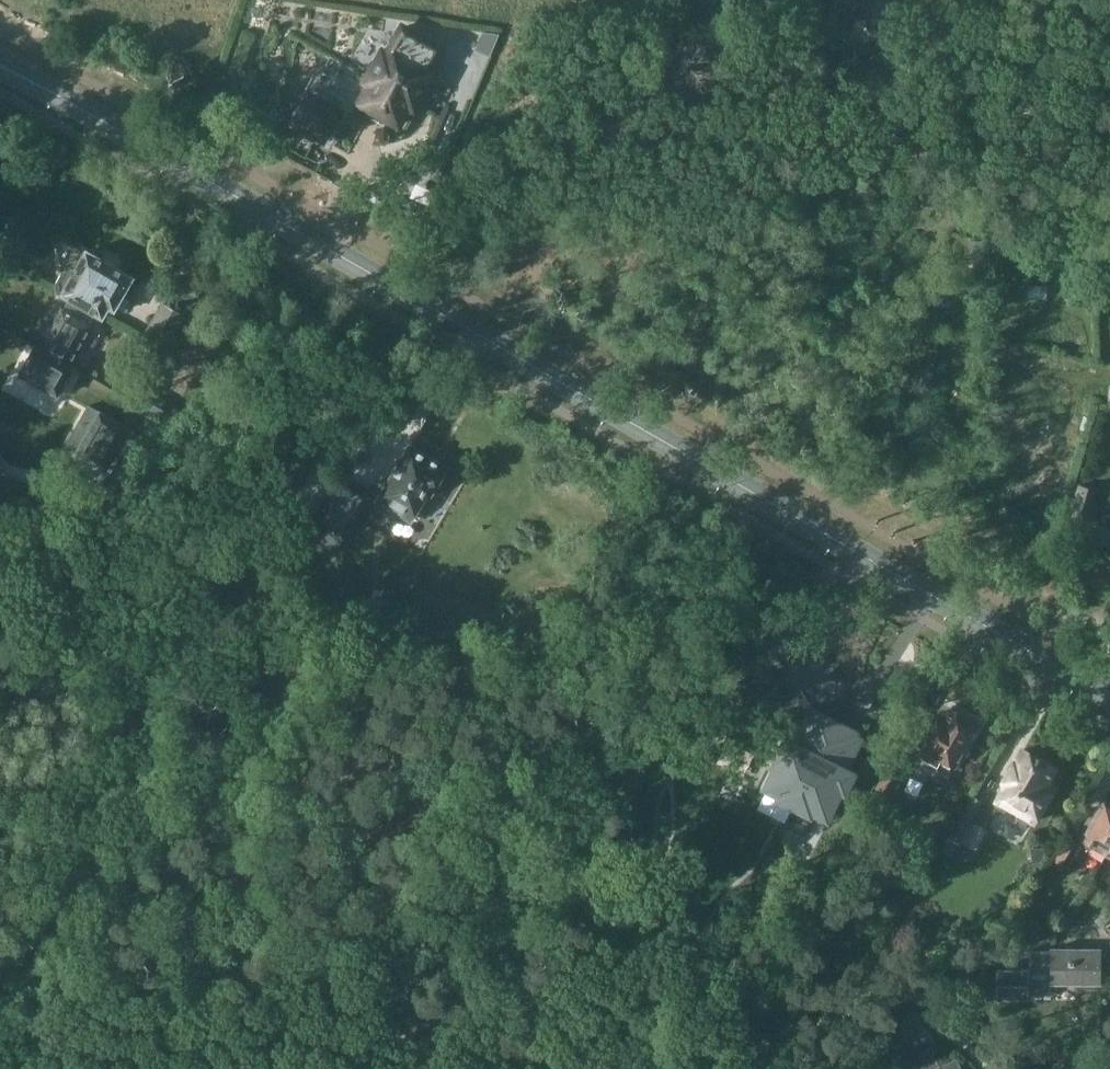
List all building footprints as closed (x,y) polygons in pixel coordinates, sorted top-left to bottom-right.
[(384,51),(367,81),(372,84),(361,103),(371,109),(368,115),(385,125),(389,118),(399,124),(410,105),(415,108),(432,78),(427,75),(442,48),(404,26),(388,53),(384,51)] [(478,44),(493,50),(500,34),(484,32),(478,44)] [(339,111),(310,94),(294,123),(323,140),(339,111)] [(70,298),(96,312),(104,317),(110,306),(116,309),(117,306),(124,310),(130,299),(123,295),(134,277),(88,250),(77,270),(72,268),(65,270),(57,284),(59,291),(70,298)] [(1081,289),(1069,289),(1069,298),(1081,298),(1081,289)] [(70,364),(72,359),(70,358),(74,351),(77,352),(91,326),(89,325),(96,312),(70,298),(63,310),(62,309),(54,324),(48,326),(44,333),(45,339),(41,348),(70,364)] [(184,316),(163,304),(143,338),(164,350),(184,316)] [(75,367),(70,364),(41,348),(37,345),(21,374),(32,380),(34,387),(41,391),(48,389),(59,396),(68,380),(66,379),(70,371),(72,373),(75,367)] [(144,389),(137,400),(160,414),(167,402),(144,389)] [(128,427),(100,412),(77,453),(105,468),(128,427)] [(443,474),(447,468),(441,465),(440,461),(434,457),(431,458),(411,447),(394,475),(391,476),(377,500),(410,521),(427,492),(431,494),(436,487),(440,485),(444,479),(443,474)] [(344,539),(369,495),(343,480),(317,523),(344,539)] [(1077,484),(1067,518),(1088,525),(1098,491),(1077,484)] [(962,715),(952,710),(947,720),(940,717),(937,723),(932,725),(930,729),(931,733),(932,733),(923,749),(926,750),(922,757),(938,765),(942,759),(955,766),(960,757),(964,756),(968,750),(966,746),(978,724),(972,721),(971,717),(966,714),(962,715)] [(771,774),(763,789),(778,796),(779,793),(783,794),(781,798),(796,805),(836,725),(834,724),(833,726),(815,717),(817,714),(812,712),(796,745),(790,743),(789,742),(787,741),(785,745),(781,754),(779,757),(781,758),(782,759),(774,776),(771,774)] [(836,725),(796,805),(811,813),(812,809),(816,811),(814,814),(829,822),(836,807),(833,805),(841,788),(844,790),(846,786),(851,778),(852,774),(851,773),(849,773),(849,772),(844,770),(861,736),(857,734),(855,737),(837,728),(838,726),(836,725)] [(1041,760),(1022,749),(1004,781),(1007,782),(997,800),(998,800),(995,806),(1005,812),(1008,806),(1017,812),(1017,817),(1028,823),(1032,820),(1035,822),(1041,811),(1045,809),(1049,802),(1048,798),(1052,789),(1051,786),(1047,783),(1055,768),(1051,766),(1051,761),(1044,757),(1041,759),(1041,760)] [(896,757),(895,758),(879,787),(878,789),(891,796),(908,764),(896,757)] [(976,788),(945,843),(954,848),(962,835),(964,836),(987,794),(976,788)] [(884,798),(874,793),(869,802),(883,810),(886,805),(884,798)] [(1109,850),(1109,803),(1104,799),(1098,811),(1097,811),(1080,840),(1107,855),(1109,850)] [(1069,839),(1051,871),(1063,878),(1081,846),(1069,839)] [(1100,926),(1109,917),(1109,913),(1105,908),(1091,916),(1100,926)] [(1030,968),(997,968),(997,1001),(1030,1000),(1030,995),(1052,995),(1052,983),(1102,982),(1102,948),(1051,948),(1051,949),(1030,950),(1030,968)] [(969,962),(972,970),(988,963),(986,959),(978,962),(977,959),(969,962)] [(955,980),(967,973),(961,964),(949,971),(955,980)] [(955,1061),(941,1068),(931,1046),(935,1044),(928,1030),(924,1032),(894,1046),(894,1047),(901,1060),(906,1057),(912,1068),(959,1068),(955,1061)]
